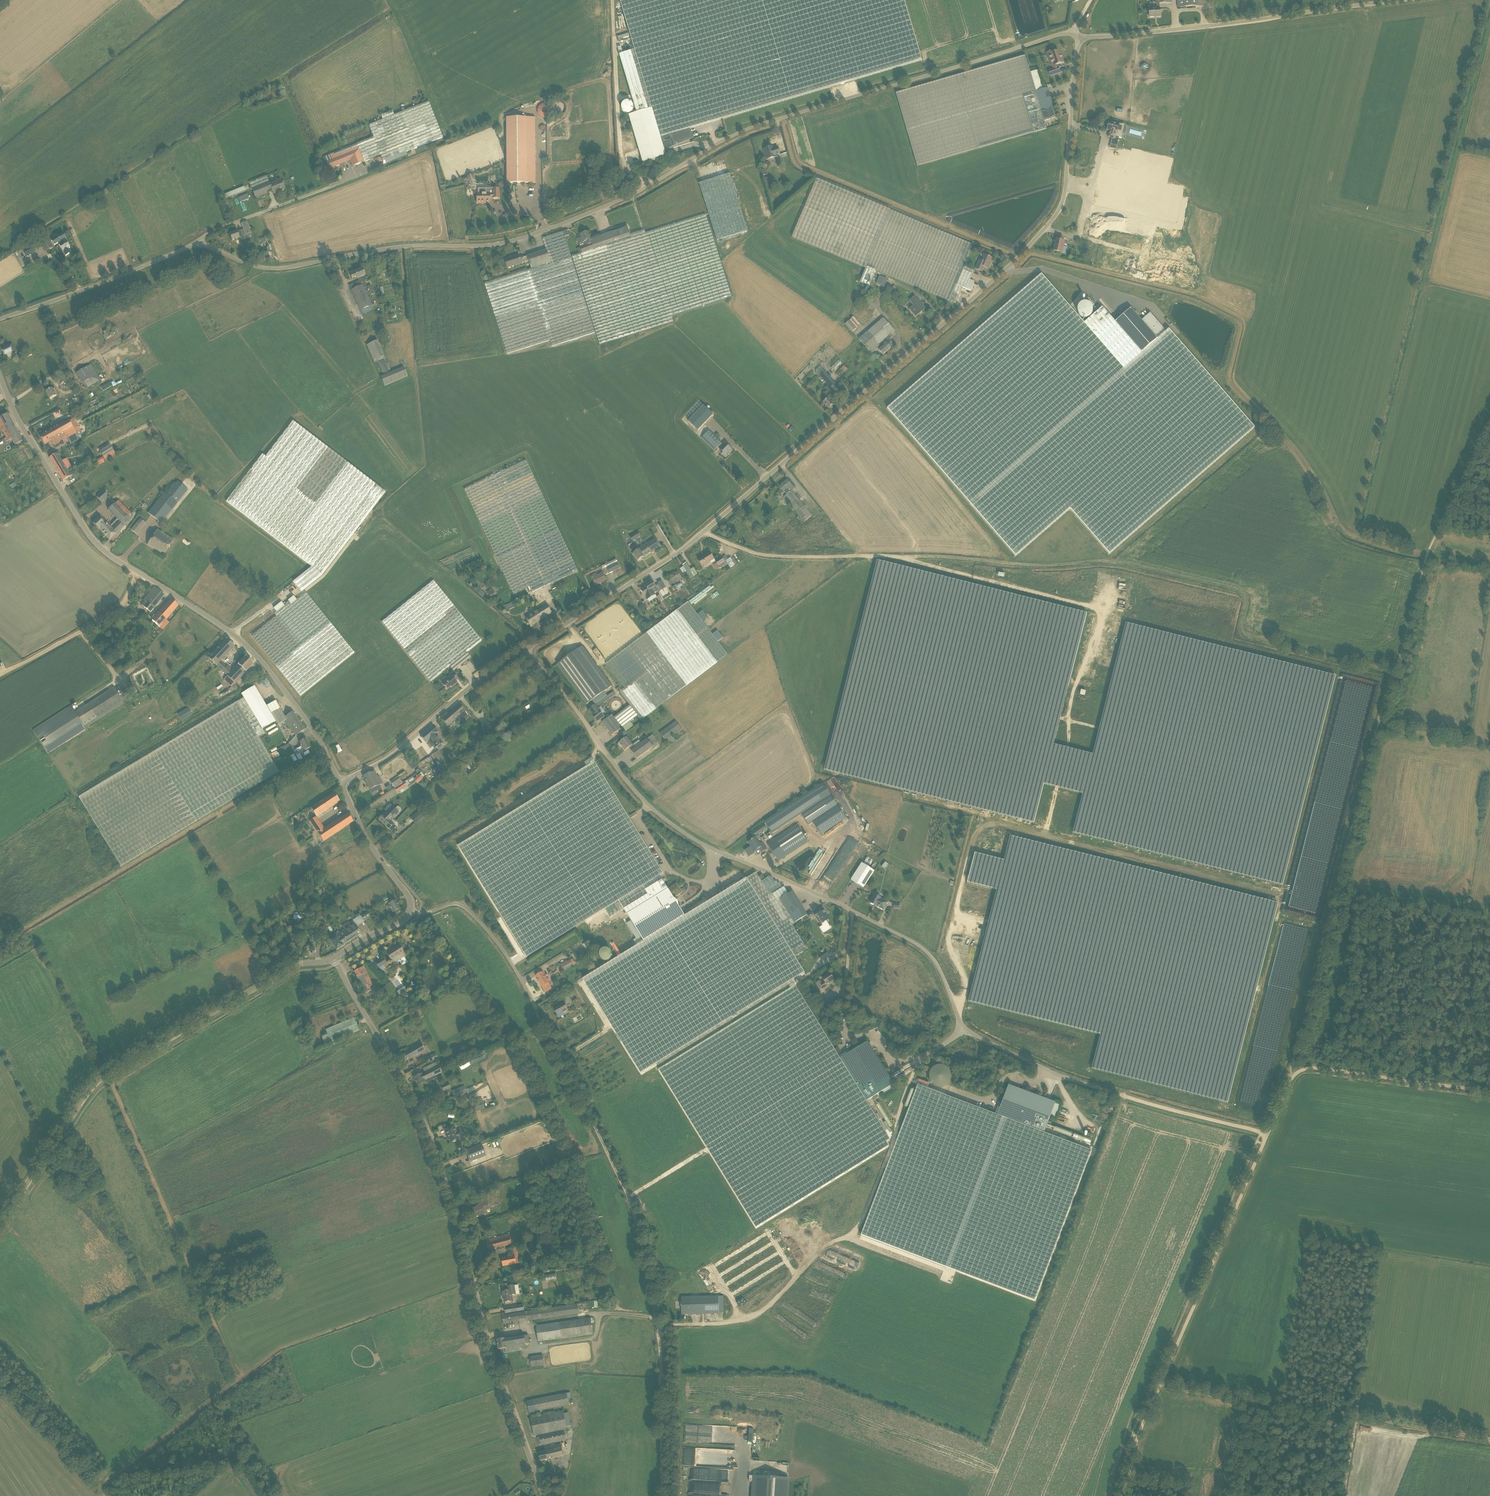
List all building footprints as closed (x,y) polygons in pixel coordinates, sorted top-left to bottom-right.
[(671,144),(675,143),(673,133),(690,128),(922,60),(904,0),(620,0),(631,39),(619,42),(622,54),(619,55),(622,63),(637,113),(652,109),(662,143),(670,140),(671,144)] [(1160,3),(1157,4),(1157,9),(1149,9),(1149,17),(1155,16),(1156,16),(1160,16),(1160,8),(1160,3)] [(1053,51),(1047,53),(1051,63),(1052,66),(1052,67),(1052,66),(1053,66),(1054,69),(1048,71),(1050,76),(1060,72),(1058,68),(1057,68),(1056,65),(1064,62),(1062,58),(1061,56),(1060,56),(1058,51),(1053,53),(1053,51)] [(1046,129),(1044,121),(1056,117),(1047,85),(1042,87),(1037,70),(1030,72),(1025,55),(895,93),(917,166),(1046,129)] [(332,160),(326,162),(329,171),(336,168),(335,167),(350,161),(352,166),(364,161),(364,162),(375,157),(381,155),(383,161),(443,138),(429,101),(394,115),(392,111),(381,115),(383,120),(368,126),(373,139),(330,155),(332,160)] [(630,113),(630,102),(621,102),(621,113),(630,113)] [(540,116),(550,110),(549,107),(546,108),(543,103),(536,108),(540,116)] [(637,113),(629,115),(643,163),(666,156),(665,150),(673,148),(671,144),(670,140),(662,143),(652,109),(637,113)] [(535,183),(535,163),(535,118),(506,118),(507,163),(507,183),(535,183)] [(1115,139),(1115,137),(1118,125),(1116,124),(1116,123),(1112,122),(1112,123),(1109,123),(1107,130),(1110,131),(1108,137),(1112,138),(1115,139)] [(673,133),(675,143),(693,138),(690,128),(673,133)] [(1109,148),(1116,149),(1118,138),(1115,137),(1115,139),(1112,138),(1109,148)] [(770,147),(764,149),(767,160),(776,157),(775,157),(780,155),(778,147),(773,148),(771,149),(770,147)] [(699,183),(701,188),(717,241),(748,231),(731,179),(730,174),(699,183)] [(473,175),(467,176),(467,177),(469,180),(470,184),(470,186),(476,185),(475,182),(473,175)] [(772,176),(764,179),(770,199),(774,198),(771,190),(776,189),(772,176)] [(269,182),(252,189),(256,198),(272,191),(273,194),(285,189),(281,179),(270,184),(269,182)] [(973,271),(964,267),(973,245),(817,179),(792,237),(866,268),(867,266),(876,270),(955,304),(962,287),(970,291),(974,281),(970,280),(973,271)] [(225,198),(246,190),(244,186),(223,194),(225,198)] [(490,193),(476,193),(477,203),(490,203),(490,198),(492,198),(499,198),(499,189),(492,189),(492,194),(490,194),(490,193)] [(247,194),(238,198),(240,202),(249,199),(247,194)] [(227,201),(223,203),(229,217),(233,215),(227,201)] [(644,230),(630,234),(628,227),(598,237),(591,240),(594,249),(582,253),(579,254),(572,256),(600,345),(674,322),(672,316),(722,300),(731,296),(706,214),(645,233),(644,230)] [(1140,249),(1144,231),(1091,219),(1087,237),(1140,249)] [(247,221),(241,223),(243,229),(237,231),(230,234),(232,240),(239,238),(239,237),(242,236),(251,232),(247,221)] [(582,238),(578,240),(579,244),(580,244),(583,243),(585,246),(581,247),(581,248),(580,248),(582,253),(594,249),(591,240),(588,232),(581,235),(582,238)] [(66,241),(65,241),(64,239),(66,238),(63,234),(58,237),(52,240),(52,241),(55,245),(58,243),(59,245),(63,252),(66,256),(69,254),(68,252),(70,251),(70,252),(69,250),(68,249),(70,248),(66,241)] [(47,236),(39,241),(45,252),(54,247),(47,236)] [(1056,239),(1054,251),(1062,253),(1065,253),(1067,247),(1064,246),(1065,241),(1062,241),(1057,239),(1056,239)] [(26,257),(36,251),(32,244),(22,250),(26,257)] [(981,261),(979,260),(976,269),(982,272),(984,267),(988,269),(990,264),(989,264),(992,258),(984,254),(981,261)] [(867,266),(866,268),(860,282),(869,286),(870,283),(876,270),(867,266)] [(359,281),(349,286),(360,311),(361,311),(372,306),(371,305),(375,304),(374,301),(371,295),(375,293),(371,285),(367,287),(365,283),(365,284),(364,281),(367,280),(365,276),(365,275),(363,269),(361,269),(362,270),(360,270),(356,271),(355,270),(350,272),(352,279),(357,277),(357,279),(358,278),(359,281)] [(1150,313),(1141,321),(1131,309),(1115,322),(1102,307),(1084,323),(1042,274),(887,408),(1015,556),(1070,508),(1109,554),(1252,430),(1254,427),(1169,329),(1166,331),(1150,313)] [(876,284),(884,288),(888,280),(880,276),(876,284)] [(914,305),(909,309),(916,316),(915,317),(916,317),(926,308),(925,308),(919,301),(914,296),(910,301),(914,305)] [(850,320),(857,328),(860,325),(854,317),(850,320)] [(883,318),(859,340),(871,354),(878,348),(883,355),(891,348),(890,347),(893,344),(890,340),(893,337),(890,334),(894,331),(883,318)] [(852,332),(857,328),(850,320),(845,324),(852,332)] [(108,329),(103,332),(104,334),(105,334),(108,338),(109,337),(112,335),(108,329)] [(366,345),(373,360),(384,355),(378,340),(366,345)] [(5,356),(12,352),(13,354),(16,353),(12,344),(10,346),(10,345),(2,349),(5,356)] [(390,373),(384,359),(377,362),(383,376),(381,377),(385,386),(408,376),(404,366),(390,373)] [(91,364),(76,373),(83,384),(83,383),(86,389),(101,380),(91,364)] [(840,370),(840,371),(837,374),(839,377),(843,373),(843,374),(847,369),(844,366),(840,370)] [(830,388),(833,385),(835,383),(825,371),(820,376),(830,388)] [(828,398),(823,403),(829,409),(834,404),(832,402),(838,396),(835,392),(838,390),(833,385),(830,388),(831,388),(827,391),(831,395),(828,397),(827,398),(828,398)] [(56,396),(52,388),(46,391),(50,399),(56,396)] [(689,422),(698,431),(713,415),(704,406),(689,422)] [(0,418),(0,426),(5,434),(8,432),(11,437),(18,433),(14,425),(12,423),(13,422),(8,414),(0,418)] [(69,421),(69,420),(40,436),(45,444),(49,442),(51,441),(54,445),(76,433),(69,421)] [(262,454),(230,497),(227,501),(312,567),(293,582),(301,591),(322,574),(385,491),(293,421),(266,457),(262,454)] [(709,430),(701,438),(714,451),(718,447),(720,449),(723,453),(722,454),(725,458),(733,450),(726,443),(724,445),(722,443),(715,437),(709,430)] [(8,441),(12,439),(15,445),(23,441),(21,437),(18,433),(11,437),(8,432),(5,434),(8,441)] [(110,445),(100,451),(106,461),(116,455),(110,445)] [(57,453),(49,458),(57,471),(59,473),(63,481),(75,473),(66,459),(62,461),(57,453)] [(533,592),(541,588),(578,571),(575,565),(542,495),(526,460),(464,489),(481,524),(494,553),(513,594),(530,586),(533,592)] [(783,483),(780,486),(784,491),(787,494),(784,497),(804,521),(807,519),(810,516),(812,515),(792,491),(794,488),(787,480),(784,482),(785,482),(783,483)] [(165,492),(148,513),(161,523),(188,490),(181,484),(178,481),(176,484),(174,483),(166,493),(165,492)] [(108,496),(105,492),(104,491),(97,497),(102,502),(108,496)] [(112,506),(108,510),(121,522),(128,516),(115,503),(112,506)] [(106,522),(100,516),(99,518),(99,517),(93,523),(99,529),(102,526),(103,527),(104,526),(107,529),(110,526),(106,522)] [(109,539),(130,519),(128,516),(121,522),(120,523),(119,523),(113,529),(110,526),(107,529),(104,526),(103,527),(102,526),(99,529),(109,539)] [(131,530),(136,534),(146,522),(140,518),(131,530)] [(157,529),(148,544),(158,551),(159,550),(162,552),(165,553),(172,543),(168,540),(170,537),(157,529)] [(632,534),(629,536),(632,541),(635,539),(641,536),(637,531),(632,534)] [(661,547),(656,539),(639,549),(640,550),(634,554),(638,561),(644,557),(644,558),(661,547)] [(698,560),(702,566),(714,559),(710,552),(698,560)] [(722,558),(716,562),(712,564),(714,568),(718,566),(720,568),(723,566),(726,564),(722,558)] [(687,562),(683,565),(684,566),(686,571),(691,579),(695,576),(691,569),(687,562)] [(618,563),(603,570),(606,575),(609,574),(609,573),(612,572),(619,569),(620,568),(618,563)] [(872,566),(820,774),(1029,827),(1039,789),(1079,799),(1069,837),(1280,891),(1333,683),(1122,629),(1109,677),(1098,674),(1091,699),(1063,692),(1082,619),(872,566)] [(666,577),(671,585),(682,578),(678,571),(675,573),(675,572),(666,577)] [(596,574),(591,576),(595,585),(606,580),(603,573),(597,576),(596,574)] [(430,682),(449,666),(454,671),(471,657),(467,652),(482,640),(433,580),(382,622),(430,682)] [(644,588),(641,590),(645,597),(646,597),(647,600),(648,599),(649,599),(652,596),(655,594),(655,593),(658,591),(657,589),(656,588),(656,587),(652,581),(646,585),(646,587),(644,588)] [(656,587),(656,588),(657,588),(659,592),(662,590),(666,587),(662,581),(658,583),(659,584),(656,586),(656,587)] [(477,586),(474,590),(482,597),(485,594),(477,586)] [(151,612),(164,595),(154,587),(144,599),(145,600),(141,605),(151,612)] [(276,616),(252,636),(300,696),(354,652),(306,592),(297,600),(294,596),(288,600),(289,602),(284,606),(281,602),(274,608),(277,612),(274,614),(276,616)] [(159,627),(166,619),(178,605),(171,599),(152,620),(159,627)] [(588,710),(593,716),(598,722),(601,720),(603,722),(602,722),(612,736),(622,728),(637,716),(641,721),(687,685),(728,654),(688,602),(605,664),(624,689),(619,693),(629,706),(614,717),(612,715),(606,719),(604,717),(605,717),(600,711),(598,708),(595,705),(588,710)] [(502,613),(510,610),(509,609),(514,607),(513,603),(500,607),(502,613)] [(530,616),(526,618),(531,626),(552,613),(547,605),(536,612),(534,613),(534,612),(529,615),(530,616)] [(227,638),(208,658),(227,676),(232,670),(227,666),(227,667),(221,661),(235,646),(234,646),(232,644),(227,639),(227,638)] [(557,664),(587,705),(592,701),(604,692),(612,687),(582,646),(557,664)] [(246,657),(245,657),(232,670),(227,676),(235,683),(253,665),(254,664),(253,664),(246,657)] [(442,683),(447,690),(453,685),(454,686),(457,683),(456,680),(458,678),(454,673),(442,683)] [(276,721),(271,713),(266,706),(254,686),(250,689),(241,694),(243,698),(79,797),(121,867),(279,772),(258,737),(265,733),(263,729),(276,721)] [(86,730),(83,726),(123,701),(114,687),(88,704),(75,712),(71,706),(33,730),(48,754),(86,730)] [(595,705),(598,708),(605,703),(604,702),(616,694),(614,691),(607,696),(595,705)] [(293,727),(298,734),(305,729),(293,711),(285,717),(280,708),(276,701),(266,706),(271,713),(276,721),(278,725),(285,721),(290,729),(293,727)] [(442,720),(447,726),(455,719),(458,723),(470,712),(467,709),(465,711),(459,705),(442,720)] [(188,708),(178,714),(182,721),(193,715),(188,708)] [(676,722),(660,733),(666,740),(672,736),(673,735),(681,729),(676,722)] [(490,723),(484,727),(490,735),(496,731),(490,723)] [(432,737),(429,740),(435,748),(442,743),(436,734),(438,733),(432,726),(426,732),(430,736),(431,736),(432,737)] [(421,736),(426,742),(429,740),(432,737),(431,736),(430,736),(426,732),(421,736)] [(467,740),(472,747),(478,742),(473,735),(467,740)] [(304,751),(311,747),(306,738),(299,742),(301,745),(301,746),(301,747),(294,751),(296,755),(304,751)] [(627,738),(619,743),(625,751),(629,748),(630,747),(632,750),(631,751),(637,759),(653,747),(647,739),(641,743),(639,740),(633,744),(632,745),(627,738)] [(338,744),(333,747),(336,754),(342,751),(338,744)] [(277,751),(271,753),(274,760),(280,758),(277,751)] [(409,757),(406,759),(414,769),(416,767),(409,757)] [(807,915),(806,912),(795,895),(793,891),(788,894),(786,890),(784,887),(783,888),(779,883),(778,883),(776,881),(775,882),(772,878),(771,878),(769,877),(767,878),(765,879),(762,875),(759,877),(756,872),(746,878),(685,916),(673,897),(674,896),(674,897),(682,892),(676,883),(668,889),(660,875),(663,873),(595,762),(458,846),(527,958),(619,901),(627,914),(643,941),(582,979),(640,1073),(804,972),(790,950),(803,942),(792,925),(802,918),(807,915)] [(433,770),(437,776),(444,771),(440,765),(433,770)] [(375,771),(363,776),(370,789),(382,783),(379,776),(377,777),(375,771)] [(399,776),(390,781),(395,788),(403,783),(399,776)] [(408,786),(407,785),(410,784),(407,780),(403,783),(395,788),(398,793),(408,786)] [(316,817),(310,821),(315,829),(324,842),(353,822),(353,821),(348,813),(324,829),(316,817),(340,801),(338,798),(337,797),(338,797),(337,796),(338,796),(337,796),(336,796),(334,792),(311,808),(316,817)] [(831,795),(802,814),(809,825),(813,823),(821,835),(846,819),(831,795)] [(399,813),(401,810),(401,809),(399,807),(397,807),(395,809),(390,804),(385,809),(386,811),(394,818),(399,813)] [(389,829),(394,824),(391,821),(394,818),(386,811),(378,819),(389,829)] [(411,819),(415,824),(424,816),(420,811),(411,819)] [(772,834),(777,831),(769,818),(764,821),(772,834)] [(767,844),(775,856),(778,861),(808,841),(797,825),(767,844)] [(966,881),(951,939),(975,945),(969,971),(974,972),(967,1000),(1099,1033),(1090,1067),(1227,1102),(1277,903),(1009,835),(1003,859),(974,852),(967,881),(966,881)] [(760,844),(755,838),(748,842),(753,849),(754,848),(755,851),(759,848),(762,852),(767,849),(763,842),(760,844)] [(851,880),(864,888),(874,871),(865,865),(862,863),(851,880)] [(881,898),(874,894),(872,898),(871,898),(869,901),(871,901),(870,903),(876,906),(877,906),(884,910),(888,902),(881,898)] [(392,898),(384,902),(386,906),(388,904),(393,912),(400,908),(396,900),(394,901),(392,898)] [(818,909),(813,912),(815,916),(816,915),(818,918),(817,918),(821,925),(821,924),(822,926),(826,932),(832,928),(827,920),(829,920),(826,916),(825,914),(826,913),(822,907),(818,909)] [(367,912),(360,916),(364,921),(370,917),(367,912)] [(337,934),(336,935),(343,946),(361,934),(354,923),(355,923),(353,920),(352,921),(349,923),(349,922),(348,922),(342,926),(345,929),(340,933),(339,931),(336,933),(337,934)] [(282,921),(274,924),(276,929),(276,930),(284,927),(282,921)] [(329,940),(336,950),(343,946),(336,935),(329,940)] [(313,941),(302,947),(305,951),(315,946),(313,941)] [(617,954),(620,952),(614,941),(611,942),(617,954)] [(406,955),(403,952),(399,945),(396,948),(395,947),(386,952),(393,963),(406,955)] [(606,961),(610,951),(600,947),(596,957),(606,961)] [(821,961),(830,956),(827,952),(819,957),(821,961)] [(383,957),(375,962),(379,968),(386,964),(383,957)] [(566,960),(559,964),(563,970),(573,964),(570,959),(567,961),(566,960)] [(354,971),(365,993),(371,990),(369,986),(372,985),(363,967),(354,971)] [(545,992),(552,988),(543,972),(536,976),(545,992)] [(830,973),(822,978),(825,982),(822,984),(820,981),(816,983),(820,989),(830,983),(830,982),(834,980),(830,973)] [(867,1041),(863,1044),(840,1058),(795,985),(659,1069),(756,1228),(889,1146),(887,1141),(890,1139),(866,1101),(894,1084),(889,1076),(867,1041)] [(576,999),(572,1001),(576,1008),(577,1008),(578,1009),(581,1007),(576,999)] [(561,1004),(562,1005),(554,1009),(557,1015),(562,1013),(564,1015),(569,1012),(564,1002),(561,1004)] [(359,1030),(354,1018),(325,1030),(327,1035),(321,1037),(325,1045),(359,1030)] [(405,1053),(400,1056),(404,1062),(425,1050),(421,1044),(409,1051),(407,1047),(403,1050),(405,1053)] [(436,1053),(427,1058),(429,1062),(438,1058),(436,1053)] [(418,1086),(426,1082),(425,1080),(435,1075),(436,1078),(443,1074),(436,1062),(423,1069),(425,1073),(422,1074),(421,1073),(413,1077),(418,1086)] [(449,1083),(441,1086),(443,1091),(451,1088),(449,1083)] [(1060,1105),(1055,1103),(1055,1102),(1009,1085),(997,1115),(918,1085),(861,1235),(1034,1300),(1090,1154),(1091,1150),(1044,1132),(1046,1125),(1048,1121),(1050,1115),(1055,1117),(1060,1105)] [(453,1091),(456,1097),(467,1092),(464,1086),(453,1091)] [(472,1104),(474,1111),(484,1108),(482,1101),(472,1104)] [(889,1127),(892,1125),(879,1103),(876,1105),(889,1127)] [(456,1140),(457,1139),(463,1137),(461,1130),(457,1131),(455,1125),(444,1129),(448,1138),(449,1137),(450,1142),(453,1141),(453,1142),(454,1142),(456,1141),(456,1140)] [(482,1145),(470,1149),(466,1151),(470,1161),(486,1155),(482,1145)] [(473,1212),(472,1212),(474,1218),(486,1214),(485,1211),(484,1210),(490,1208),(487,1198),(477,1201),(479,1206),(472,1208),(473,1212)] [(489,1250),(512,1244),(509,1234),(487,1240),(488,1243),(487,1244),(489,1250)] [(514,1256),(501,1258),(503,1266),(520,1262),(518,1255),(514,1256)] [(504,1291),(502,1291),(503,1296),(504,1298),(504,1302),(514,1301),(513,1297),(513,1295),(517,1295),(516,1294),(520,1294),(518,1285),(515,1286),(515,1285),(509,1286),(508,1283),(503,1284),(503,1285),(504,1291)] [(682,1314),(719,1313),(724,1313),(723,1296),(718,1296),(681,1297),(682,1314)] [(536,1325),(538,1325),(532,1320),(579,1314),(578,1304),(525,1312),(527,1321),(530,1321),(536,1325)] [(506,1313),(511,1312),(524,1310),(524,1305),(505,1308),(506,1313)] [(503,1324),(519,1321),(518,1313),(502,1316),(503,1324)] [(538,1325),(536,1325),(538,1342),(593,1334),(591,1318),(538,1325)] [(524,1335),(506,1338),(497,1339),(498,1344),(498,1345),(498,1349),(500,1349),(500,1350),(501,1349),(505,1348),(506,1353),(520,1351),(519,1345),(526,1344),(524,1335)] [(544,1365),(542,1355),(530,1357),(531,1367),(544,1365)] [(567,1393),(527,1401),(529,1413),(569,1405),(568,1399),(567,1393)] [(563,1411),(530,1418),(534,1434),(534,1436),(540,1434),(567,1429),(566,1427),(564,1414),(563,1411)] [(564,1431),(540,1436),(540,1437),(537,1437),(539,1445),(542,1444),(542,1445),(566,1440),(564,1431)] [(561,1444),(547,1447),(543,1448),(544,1451),(538,1453),(540,1461),(564,1455),(561,1444)] [(790,1478),(753,1475),(751,1495),(788,1495),(790,1478)]
